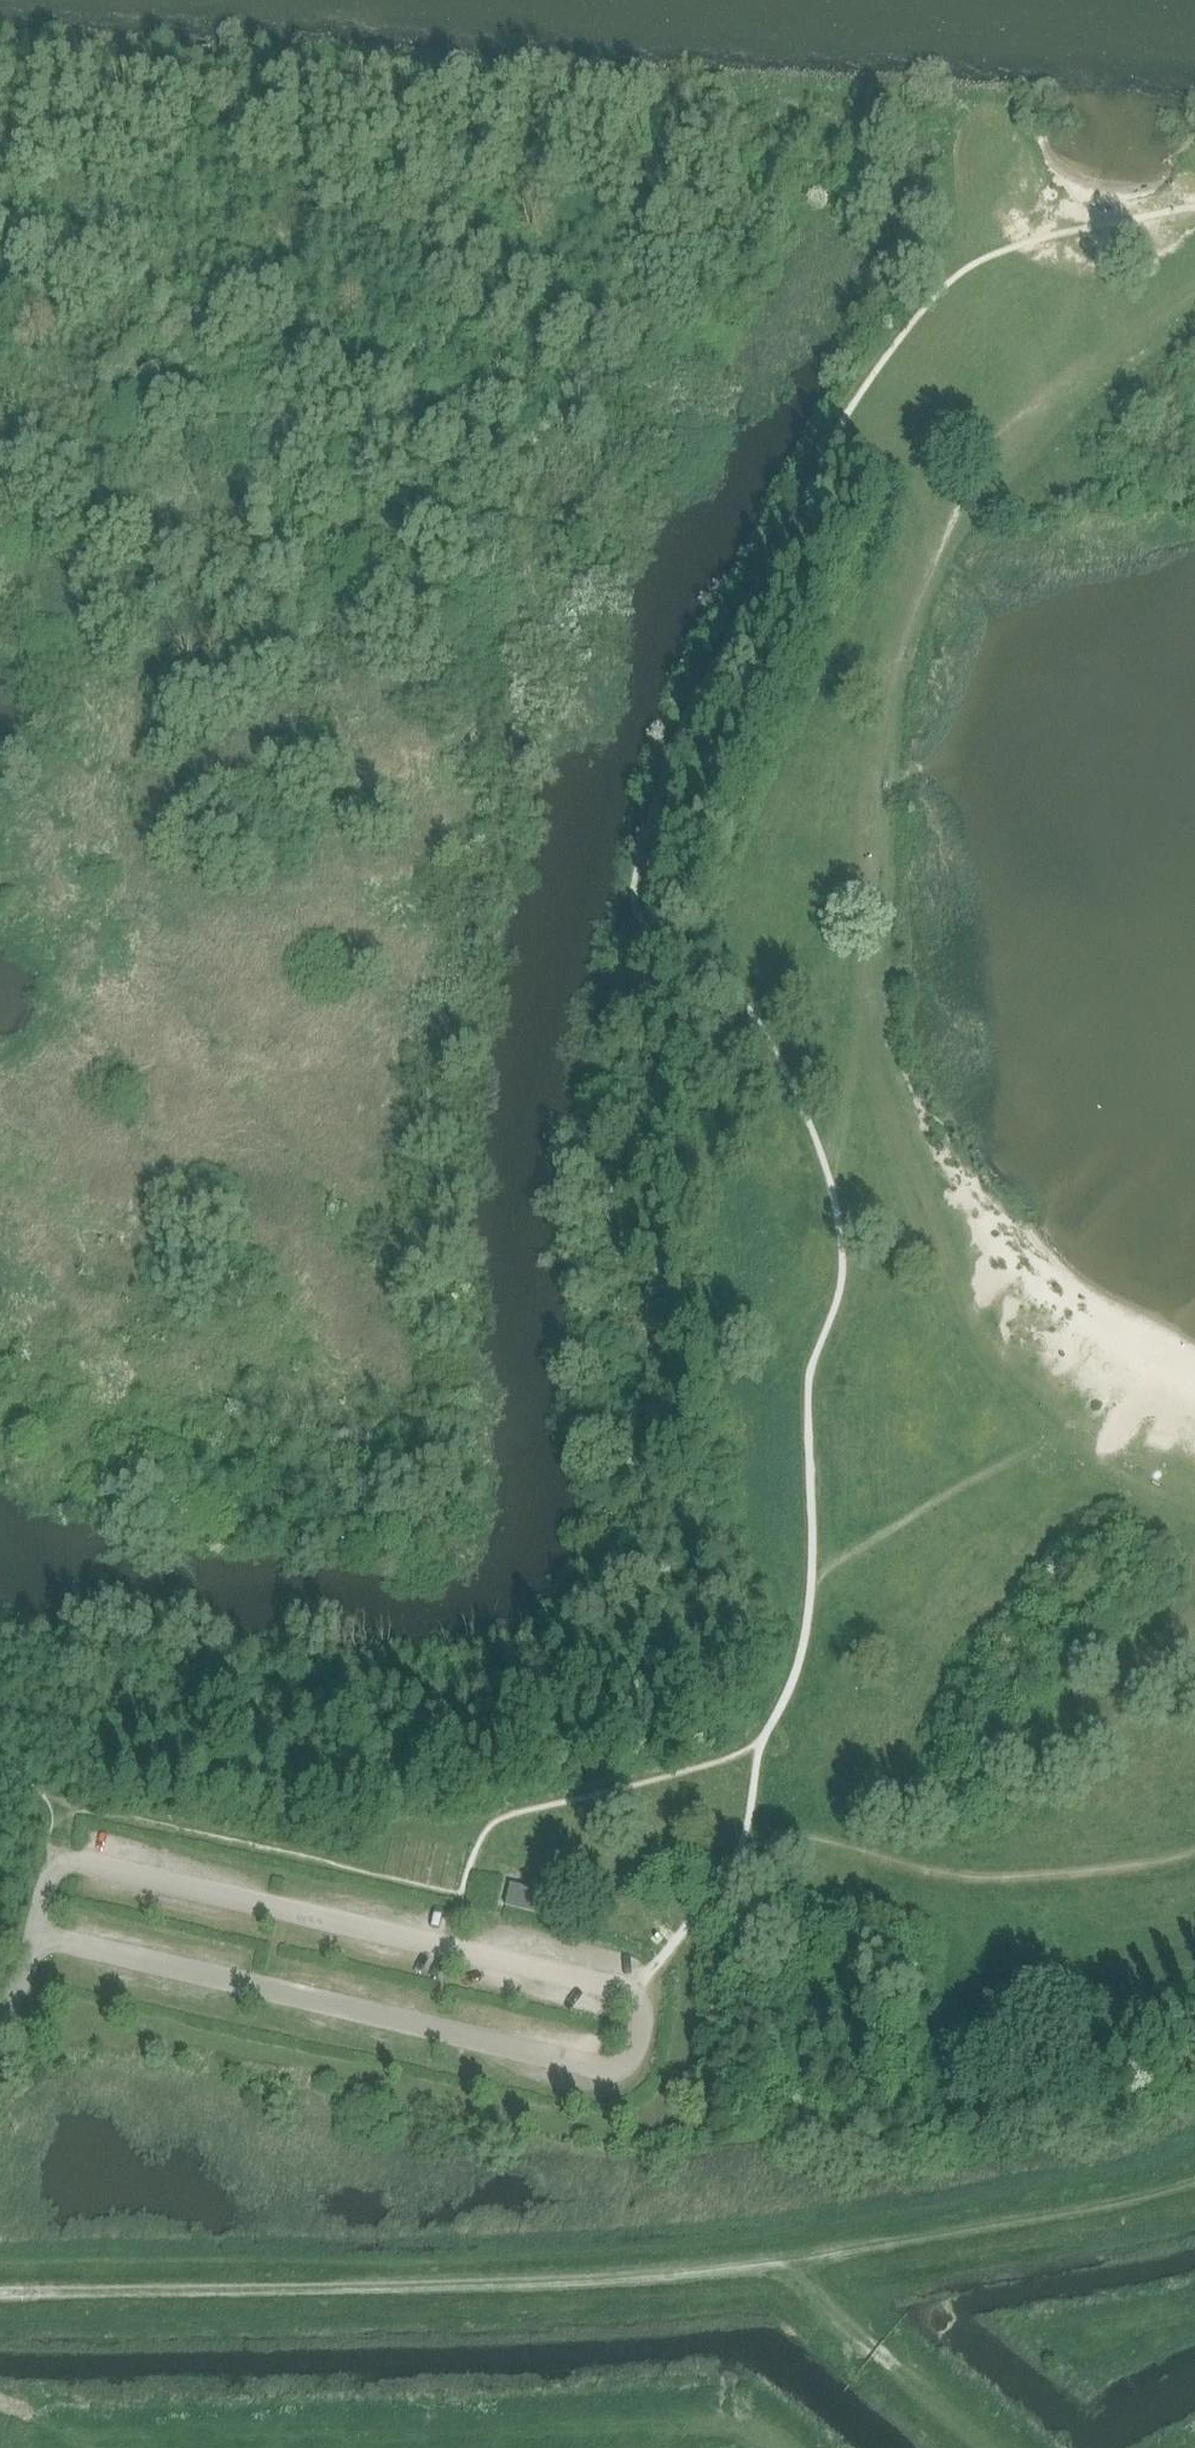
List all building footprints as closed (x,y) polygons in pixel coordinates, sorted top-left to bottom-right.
[(511,1886),(506,1906),(545,1915),(549,1895),(511,1886)]
